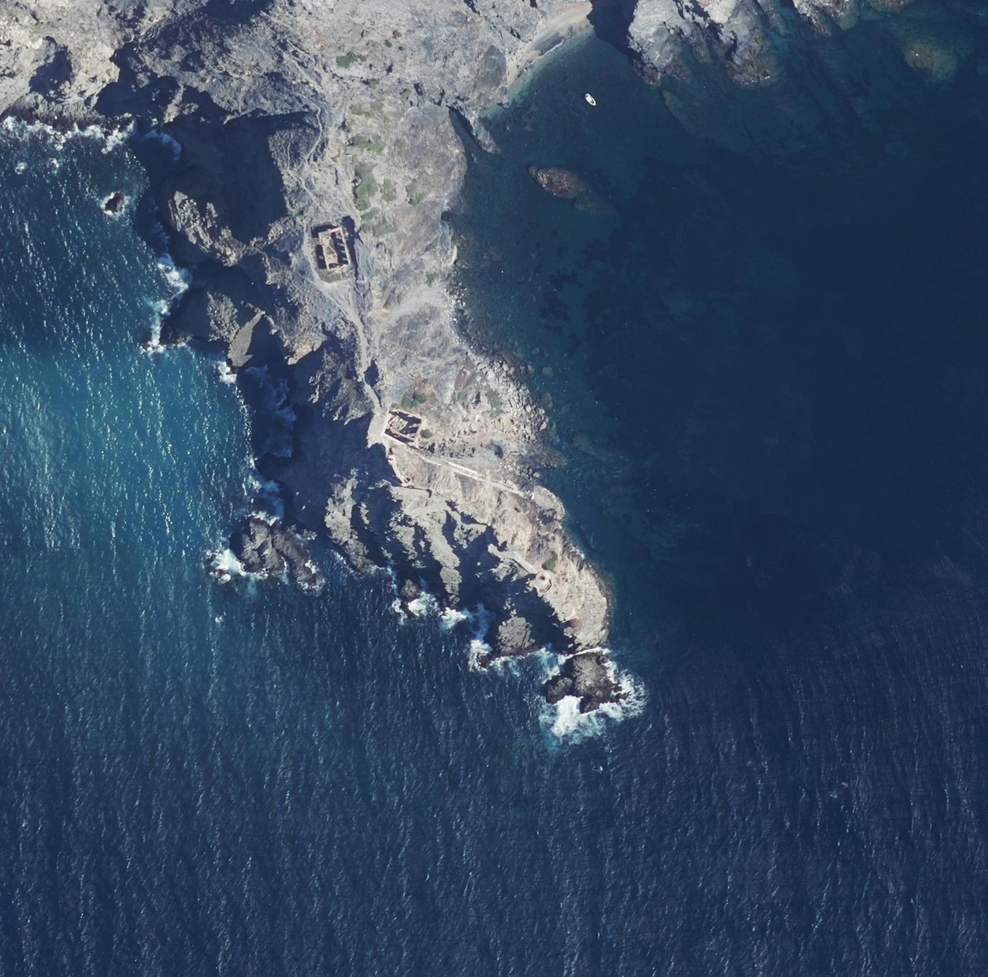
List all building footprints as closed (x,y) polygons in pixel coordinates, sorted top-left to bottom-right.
[(563,612),(565,622),(576,620),(574,609),(563,612)]
